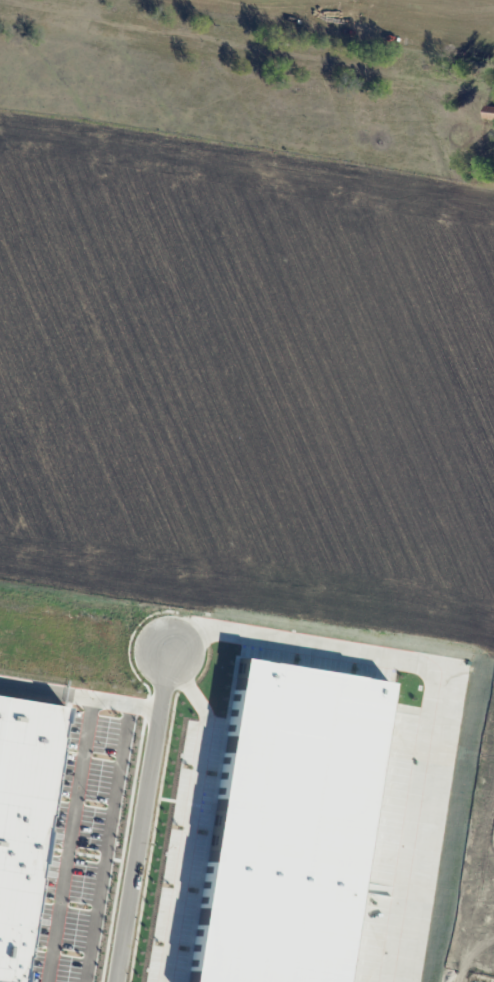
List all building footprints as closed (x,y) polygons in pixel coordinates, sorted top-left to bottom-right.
[(493,118),(493,105),(485,104),(483,117),(493,118)] [(63,717),(0,706),(0,981),(16,981),(63,717)]
